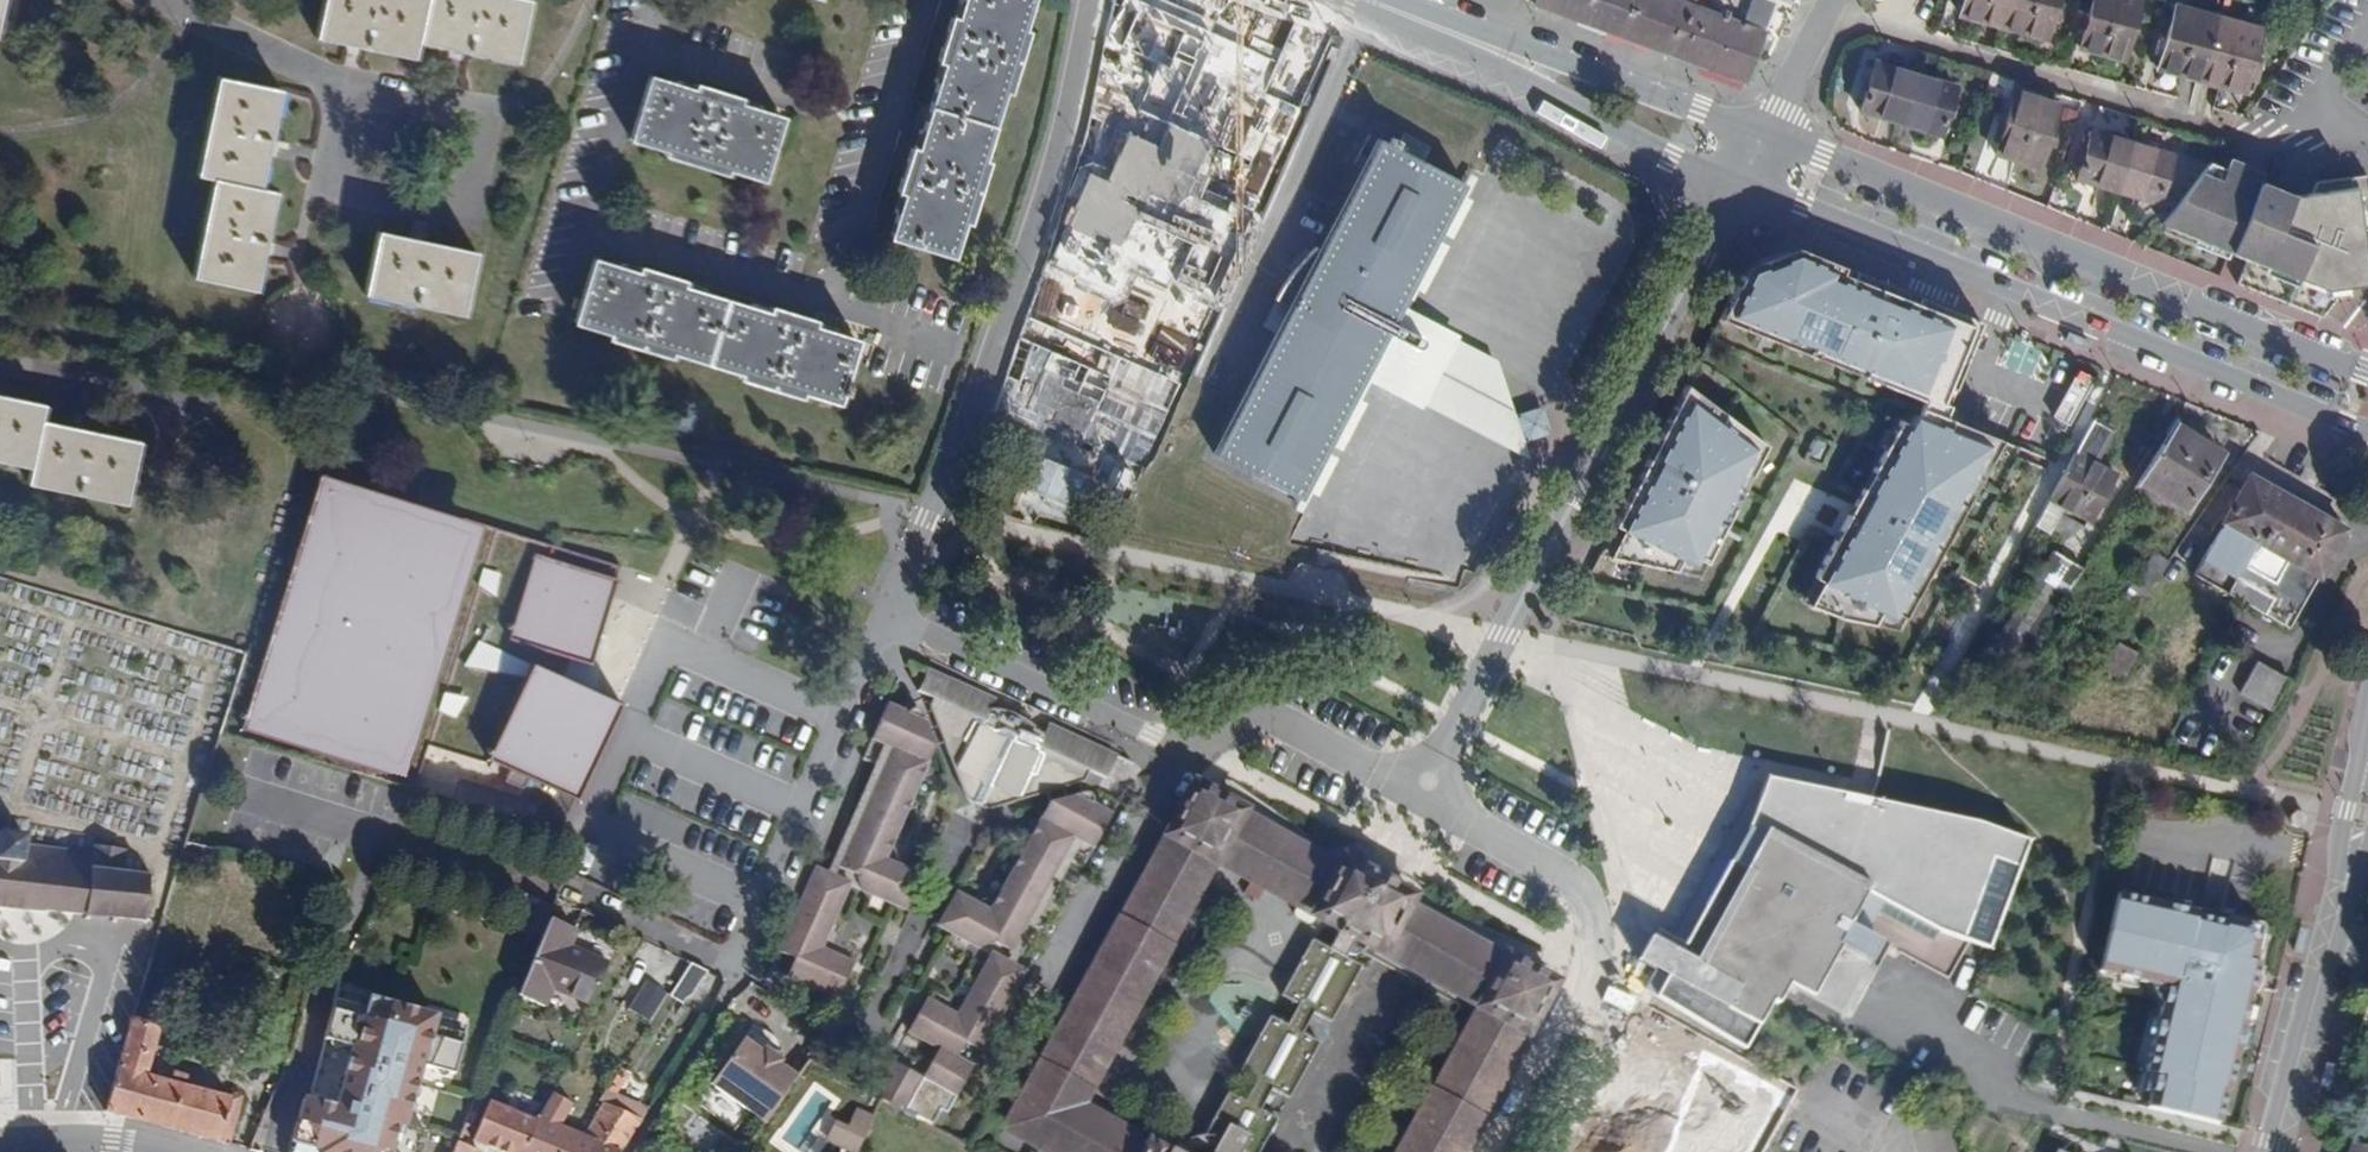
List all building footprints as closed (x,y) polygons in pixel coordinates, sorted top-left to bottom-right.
[(517,62),(530,0),(326,0),(319,37),(416,57),(419,42),(517,62)] [(968,222),(986,162),(978,159),(983,142),(987,144),(999,104),(995,103),(1000,88),(1009,90),(1026,31),(1019,28),(1023,14),(1027,15),(1032,0),(963,0),(957,20),(952,19),(939,61),(944,63),(918,150),(912,149),(900,191),(905,192),(892,237),(953,255),(959,236),(955,235),(959,219),(968,222)] [(1578,20),(1586,0),(1536,0),(1535,4),(1578,20)] [(1606,30),(1617,0),(1586,0),(1578,20),(1606,30)] [(1671,54),(1692,0),(1617,0),(1606,30),(1671,54)] [(1742,81),(1772,0),(1692,0),(1671,54),(1742,81)] [(2002,28),(2010,0),(1963,0),(1958,17),(2002,28)] [(2044,40),(2055,0),(2010,0),(2002,28),(2044,40)] [(2121,60),(2138,0),(2094,0),(2080,49),(2121,60)] [(2157,70),(2200,82),(2217,17),(2174,5),(2157,70)] [(2263,63),(2252,60),(2260,29),(2217,17),(2200,82),(2243,94),(2246,82),(2257,84),(2263,63)] [(1860,111),(1900,124),(1916,72),(1877,60),(1860,111)] [(1900,124),(1939,137),(1955,84),(1916,72),(1900,124)] [(195,276),(258,288),(277,191),(262,188),(282,89),(220,76),(199,175),(215,178),(195,276)] [(764,180),(782,117),(738,103),(740,97),(697,85),(696,90),(652,77),(633,140),(655,147),(656,142),(671,147),(668,155),(726,174),(729,165),(745,170),(743,174),(764,180)] [(1174,135),(1267,171),(1288,116),(1195,81),(1174,135)] [(1997,156),(2038,169),(2058,104),(2017,92),(1997,156)] [(2077,179),(2116,192),(2133,141),(2093,129),(2086,150),(2081,165),(2077,179)] [(1425,396),(1452,341),(1426,327),(1396,312),(1435,238),(1414,227),(1408,210),(1426,176),(1430,177),(1435,167),(1424,161),(1430,146),(1404,133),(1402,140),(1393,135),(1388,144),(1379,139),(1323,251),(1304,287),(1287,278),(1276,296),(1294,306),(1280,332),(1218,454),(1253,473),(1268,445),(1291,458),(1305,459),(1315,455),(1324,448),(1330,440),(1367,367),(1397,382),(1425,396)] [(2116,192),(2156,205),(2172,153),(2133,141),(2116,192)] [(2073,162),(2081,165),(2086,150),(2077,147),(2073,162)] [(2304,202),(2210,162),(2163,224),(2229,252),(2239,231),(2245,234),(2235,255),(2245,259),(2234,282),(2317,316),(2341,285),(2365,281),(2358,227),(2367,224),(2367,192),(2364,173),(2313,181),(2304,202)] [(1435,238),(1438,239),(1466,183),(1435,167),(1430,177),(1426,176),(1408,210),(1414,227),(1435,238)] [(1107,168),(1076,239),(1124,260),(1155,189),(1107,168)] [(366,294),(464,314),(477,251),(379,231),(366,294)] [(2229,252),(2235,255),(2245,234),(2239,231),(2229,252)] [(1287,278),(1304,287),(1323,251),(1315,246),(1287,278)] [(1795,249),(1785,252),(1788,261),(1793,259),(1795,259),(1802,261),(1805,253),(1795,249)] [(1944,387),(1953,391),(1980,323),(1919,298),(1916,307),(1902,301),(1905,293),(1855,273),(1851,281),(1836,275),(1840,267),(1805,253),(1802,261),(1795,259),(1793,259),(1788,261),(1785,252),(1756,263),(1759,272),(1753,273),(1751,275),(1749,280),(1741,276),(1719,320),(1841,370),(1845,361),(1887,378),(1884,386),(1922,402),(1936,407),(1944,387)] [(771,307),(769,313),(683,286),(684,281),(641,267),(640,273),(596,259),(578,321),(598,327),(599,324),(615,329),(612,337),(671,355),(673,347),(688,352),(687,356),(728,368),(729,365),(745,370),(742,378),(802,396),(804,389),(820,394),(819,397),(839,402),(857,339),(815,327),(816,320),(771,307)] [(1746,267),(1741,276),(1749,280),(1751,275),(1753,273),(1759,272),(1756,263),(1746,267)] [(1855,273),(1840,267),(1836,275),(1851,281),(1855,273)] [(1905,293),(1902,301),(1916,307),(1919,298),(1905,293)] [(1265,325),(1280,332),(1294,306),(1276,296),(1265,325)] [(1052,311),(1036,362),(1099,382),(1115,331),(1052,311)] [(1524,442),(1515,415),(1497,358),(1429,322),(1426,327),(1452,341),(1425,396),(1397,382),(1395,388),(1529,458),(1524,442)] [(1841,370),(1884,386),(1887,378),(1845,361),(1841,370)] [(1686,385),(1657,441),(1665,445),(1689,399),(1717,421),(1721,413),(1686,385)] [(1922,402),(1919,409),(1942,418),(1953,391),(1944,387),(1936,407),(1922,402)] [(126,504),(139,440),(41,420),(45,403),(0,395),(0,460),(32,468),(29,483),(126,504)] [(1622,530),(1607,557),(1673,571),(1680,559),(1693,565),(1697,559),(1704,563),(1733,508),(1725,504),(1742,472),(1750,476),(1765,446),(1721,413),(1717,421),(1689,399),(1665,445),(1657,441),(1613,527),(1622,530)] [(1551,433),(1552,430),(1544,406),(1515,415),(1524,442),(1551,433)] [(1820,582),(1807,606),(1838,618),(1871,625),(1878,613),(1891,620),(1894,614),(1903,619),(1969,496),(1962,492),(1981,458),(1988,462),(2000,440),(1942,418),(1919,409),(1915,417),(1911,415),(1906,425),(1898,421),(1870,472),(1879,476),(1855,519),(1847,515),(1812,578),(1820,582)] [(2062,507),(2090,522),(2117,475),(2094,463),(2111,430),(2092,419),(2034,527),(2048,535),(2062,507)] [(2138,480),(2185,509),(2220,452),(2175,423),(2138,480)] [(1253,473),(1303,499),(1333,442),(1330,440),(1324,448),(1315,455),(1305,459),(1291,458),(1268,445),(1253,473)] [(1962,492),(1969,496),(1988,462),(1981,458),(1962,492)] [(323,468),(247,730),(419,781),(428,742),(585,797),(626,690),(592,674),(593,666),(596,655),(620,565),(487,524),(488,512),(323,468)] [(1725,504),(1733,508),(1750,476),(1742,472),(1725,504)] [(1870,472),(1847,515),(1855,519),(1879,476),(1870,472)] [(2226,592),(2229,591),(2244,562),(2281,494),(2249,475),(2195,575),(2226,592)] [(2231,595),(2289,627),(2343,529),(2281,494),(2244,562),(2231,595)] [(1622,530),(1613,527),(1599,555),(1607,557),(1622,530)] [(1985,661),(2014,679),(2082,568),(2052,551),(1985,661)] [(2130,587),(2143,597),(2169,560),(2153,551),(2130,587)] [(1698,576),(1704,563),(1697,559),(1693,565),(1680,559),(1673,571),(1698,576)] [(2226,592),(2231,595),(2244,562),(2229,591),(2226,592)] [(1799,602),(1807,606),(1820,582),(1812,578),(1799,602)] [(1878,613),(1871,625),(1897,630),(1903,619),(1894,614),(1891,620),(1878,613)] [(2103,669),(2122,679),(2137,653),(2118,643),(2103,669)] [(1108,777),(1118,755),(1085,739),(1051,723),(1045,734),(1032,721),(1019,714),(1004,709),(993,707),(997,698),(928,665),(920,689),(934,696),(932,702),(941,726),(950,729),(946,738),(961,777),(969,796),(975,802),(986,806),(997,806),(1087,779),(1091,769),(1108,777)] [(2245,697),(2272,710),(2288,679),(2262,665),(2245,697)] [(855,961),(823,946),(850,884),(905,909),(921,873),(887,857),(937,745),(923,708),(919,706),(910,711),(889,701),(864,757),(885,767),(836,874),(816,865),(780,949),(795,956),(789,973),(839,996),(855,961)] [(941,726),(946,738),(950,729),(941,726)] [(1777,1009),(1787,989),(1840,1017),(1880,945),(1859,933),(1870,913),(1931,947),(1937,935),(1966,950),(1986,956),(2032,844),(1981,824),(1896,805),(1767,778),(1759,802),(1750,798),(1705,882),(1669,948),(1656,972),(1646,991),(1655,997),(1747,1050),(1771,1006),(1777,1009)] [(1346,857),(1342,864),(1243,810),(1246,806),(1196,780),(1120,918),(1118,917),(1003,1126),(1051,1151),(1190,1151),(1194,1149),(1207,1145),(1219,1146),(1230,1150),(1233,1151),(1260,1151),(1278,1119),(1263,1110),(1274,1090),(1289,1098),(1320,1042),(1304,1034),(1316,1013),(1332,1021),(1362,967),(1373,972),(1383,952),(1478,1005),(1397,1151),(1464,1151),(1560,979),(1512,953),(1511,956),(1410,902),(1414,895),(1346,857)] [(1064,858),(1085,869),(1114,815),(1097,806),(1095,796),(1090,793),(1083,793),(1050,801),(990,910),(957,892),(939,926),(991,954),(958,1014),(926,999),(909,1031),(940,1048),(924,1077),(892,1060),(874,1093),(934,1124),(942,1110),(948,1113),(974,1066),(959,1057),(967,1043),(983,1051),(1027,971),(1008,960),(1064,858)] [(2296,827),(2302,825),(2304,820),(2303,814),(2300,812),(2294,811),(2290,813),(2288,819),(2291,825),(2296,827)] [(146,921),(152,874),(127,871),(128,850),(97,846),(96,853),(27,845),(28,836),(1,833),(1,837),(0,836),(0,906),(146,921)] [(2153,1074),(2145,1108),(2216,1124),(2223,1091),(2226,1091),(2255,964),(2250,962),(2258,928),(2222,919),(2221,923),(2192,916),(2193,912),(2116,895),(2098,972),(2163,987),(2144,1072),(2153,1074)] [(541,939),(550,918),(554,908),(524,896),(511,927),(541,939)] [(553,989),(591,1003),(608,961),(572,945),(578,930),(550,918),(541,939),(518,995),(546,1006),(553,989)] [(1651,938),(1638,962),(1656,972),(1669,948),(1651,938)] [(686,999),(696,994),(709,971),(692,962),(671,994),(684,1003),(686,999)] [(669,996),(645,980),(629,1005),(652,1021),(669,996)] [(366,1007),(369,995),(337,987),(334,998),(366,1007)] [(427,1130),(406,1124),(421,1064),(454,1073),(464,1033),(433,1024),(436,1013),(369,995),(366,1007),(334,998),(323,1038),(325,1039),(311,1090),(316,1094),(338,1100),(336,1105),(305,1097),(290,1151),(421,1151),(427,1130)] [(433,1024),(464,1033),(467,1021),(436,1013),(433,1024)] [(239,1092),(237,1097),(190,1084),(188,1076),(185,1073),(179,1073),(175,1080),(151,1073),(163,1027),(134,1018),(105,1112),(233,1145),(245,1093),(239,1092)] [(765,1122),(797,1077),(779,1064),(782,1061),(765,1048),(762,1052),(744,1039),(712,1084),(765,1122)] [(14,1060),(0,1059),(0,1095),(12,1096),(14,1060)] [(605,1102),(642,1118),(649,1106),(608,1088),(600,1100),(605,1102)] [(595,1139),(588,1136),(563,1125),(574,1103),(555,1092),(537,1120),(525,1151),(587,1151),(595,1139)] [(505,1151),(525,1151),(537,1120),(489,1100),(473,1139),(505,1151)] [(642,1118),(605,1102),(602,1106),(588,1136),(595,1139),(587,1151),(620,1151),(642,1118)] [(854,1133),(866,1138),(871,1127),(858,1123),(854,1133)] [(855,1151),(860,1151),(866,1138),(854,1133),(847,1149),(855,1151)] [(480,1150),(457,1140),(452,1151),(480,1151),(480,1150)] [(2349,1144),(2347,1151),(2367,1151),(2367,1148),(2349,1144)]
